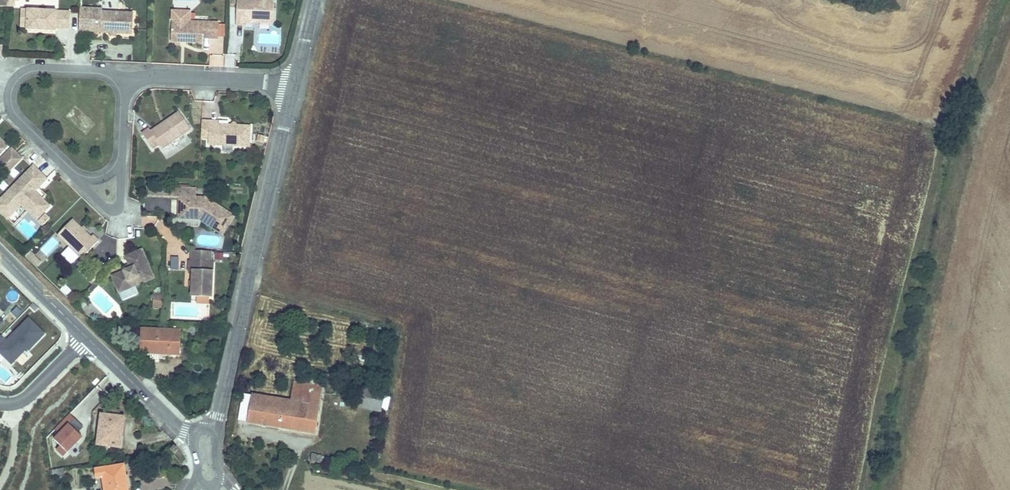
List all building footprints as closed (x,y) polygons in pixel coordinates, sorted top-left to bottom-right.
[(232,22),(241,23),(241,20),(250,20),(250,17),(253,17),(253,20),(269,21),(270,0),(233,0),(232,22)] [(99,9),(99,6),(78,6),(76,29),(107,30),(112,30),(129,31),(130,11),(99,9)] [(67,9),(24,7),(23,25),(23,28),(52,29),(53,26),(66,27),(67,9)] [(215,20),(168,19),(168,39),(177,39),(177,38),(182,38),(182,40),(199,40),(199,35),(214,36),(215,20)] [(176,109),(148,129),(146,126),(139,131),(150,146),(156,142),(159,146),(188,126),(176,109)] [(215,119),(206,118),(205,142),(246,144),(247,123),(233,123),(230,126),(227,122),(214,122),(215,119)] [(9,147),(0,156),(0,165),(6,171),(20,157),(9,147)] [(43,176),(30,163),(0,194),(0,199),(11,210),(19,201),(26,208),(34,216),(47,203),(35,192),(32,195),(28,192),(31,189),(43,176)] [(200,216),(199,218),(219,231),(231,213),(202,195),(192,194),(193,185),(170,185),(170,194),(176,195),(175,215),(196,216),(197,214),(200,216)] [(0,199),(0,212),(5,216),(11,210),(0,199)] [(11,210),(5,216),(12,223),(26,208),(19,201),(11,210)] [(47,216),(43,211),(36,218),(40,223),(47,216)] [(157,227),(159,218),(143,214),(141,224),(157,227)] [(70,217),(55,232),(79,255),(96,238),(90,232),(88,234),(70,217)] [(37,250),(45,257),(58,243),(51,236),(37,250)] [(109,273),(116,289),(126,285),(151,275),(139,247),(122,253),(126,261),(127,265),(123,267),(109,273)] [(208,294),(210,259),(186,258),(185,268),(189,268),(188,293),(208,294)] [(93,279),(85,287),(89,290),(96,283),(93,279)] [(126,285),(116,289),(119,297),(129,293),(126,285)] [(150,304),(160,305),(161,291),(151,291),(150,304)] [(29,320),(8,342),(2,336),(0,337),(0,353),(12,364),(27,349),(29,351),(44,335),(29,320)] [(176,331),(190,331),(191,323),(175,322),(175,327),(138,326),(137,349),(175,350),(176,331)] [(322,384),(292,379),(287,401),(296,402),(291,428),(313,432),(322,384)] [(358,380),(353,405),(379,410),(384,384),(358,380)] [(248,406),(245,421),(291,428),(296,402),(287,401),(250,395),(248,406)] [(236,419),(245,421),(248,406),(238,405),(236,419)] [(57,452),(64,459),(82,440),(78,436),(84,430),(70,416),(56,431),(61,436),(55,442),(60,448),(57,452)] [(101,420),(98,449),(120,452),(121,438),(119,435),(120,422),(101,420)] [(310,452),(308,460),(318,462),(320,453),(310,452)] [(94,474),(95,481),(102,480),(104,489),(128,489),(127,488),(123,489),(121,476),(123,476),(121,468),(94,474)]
